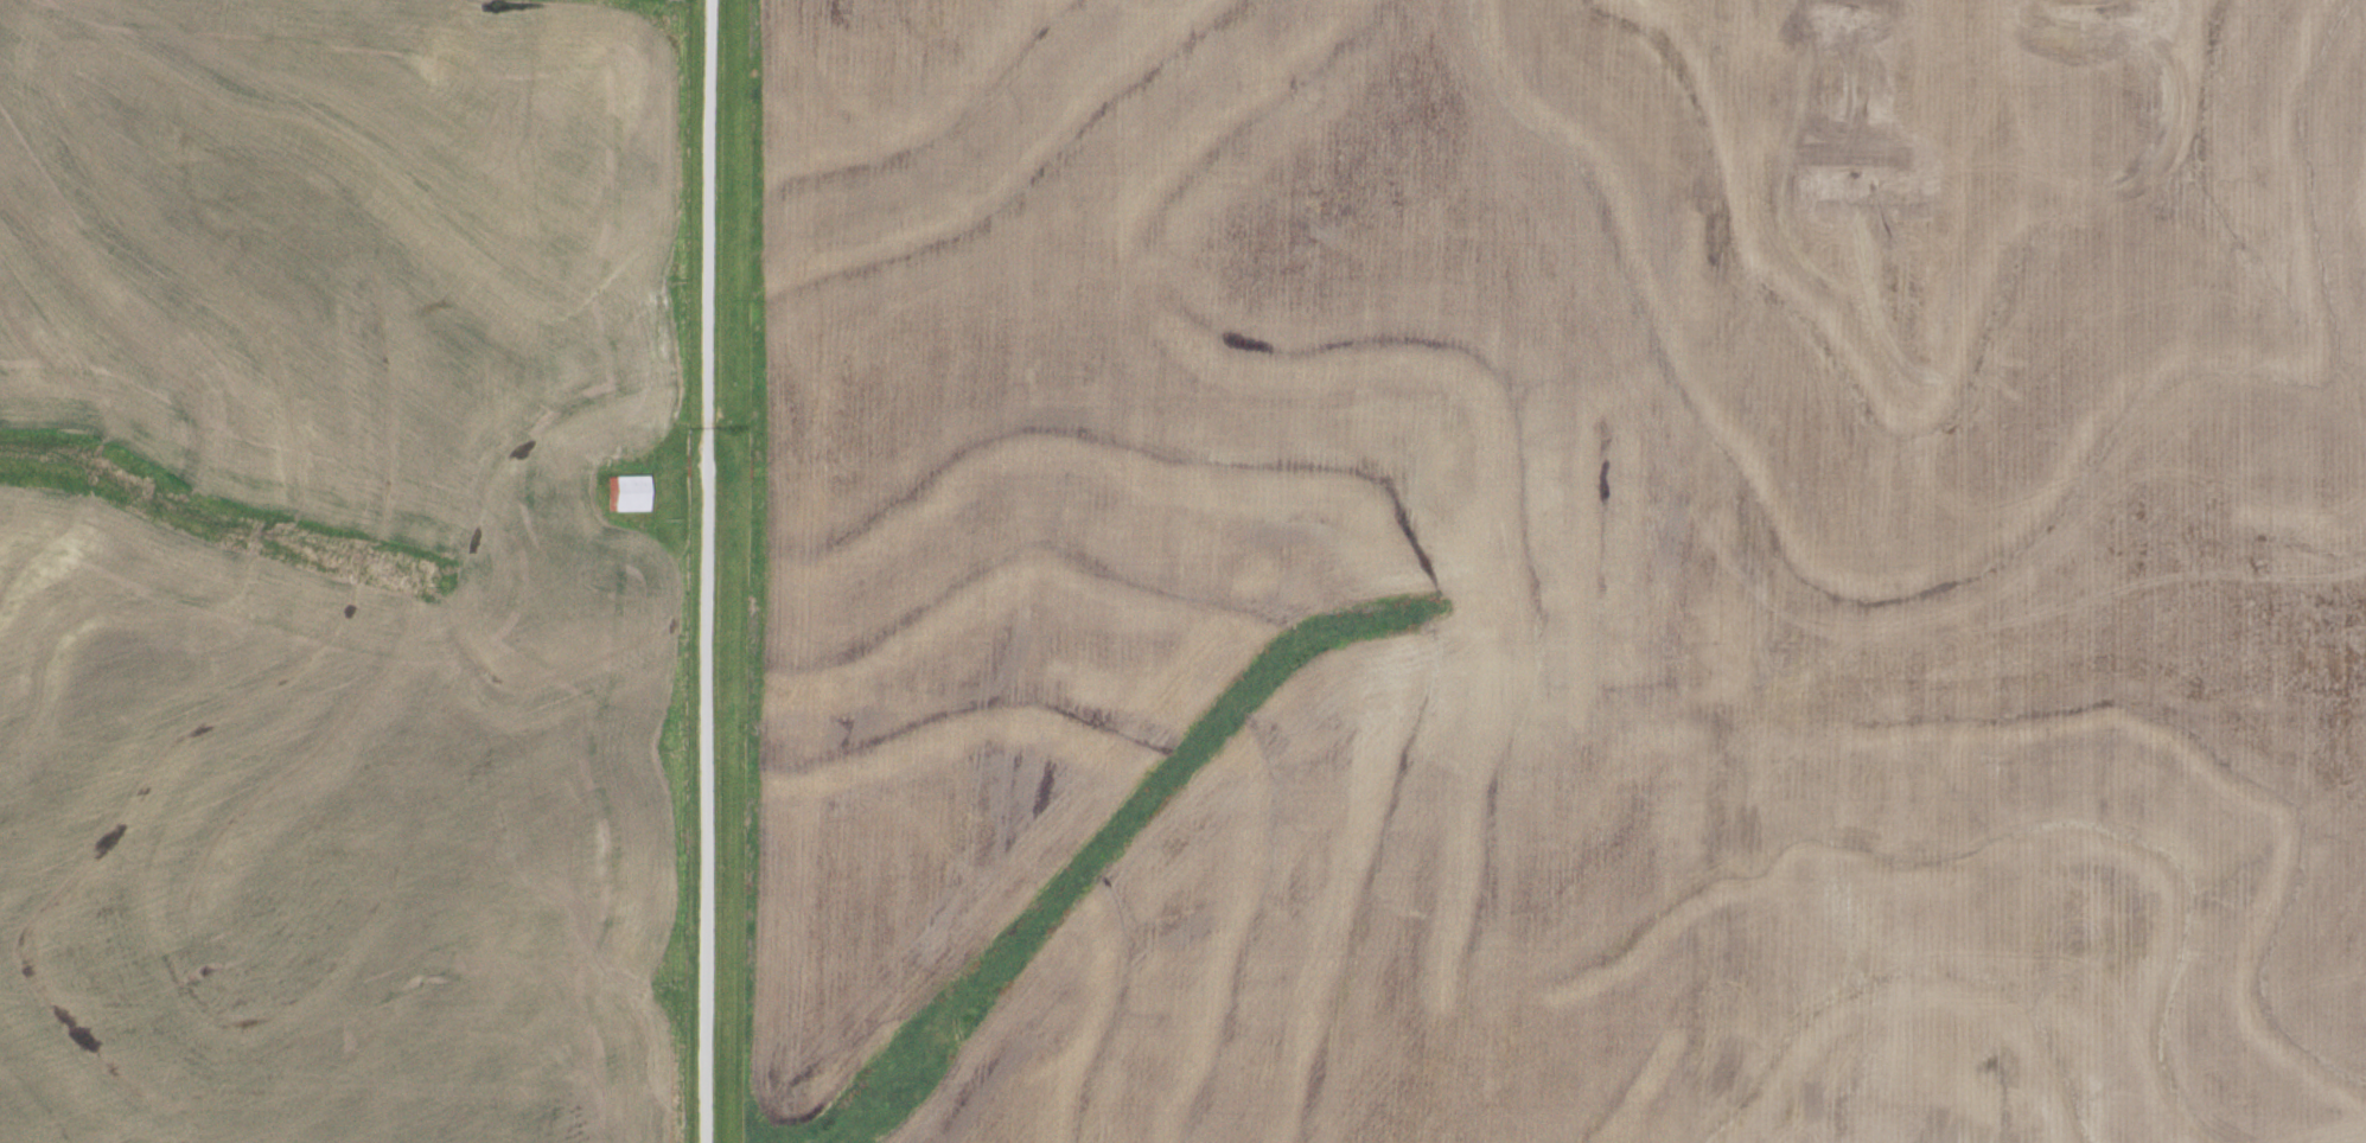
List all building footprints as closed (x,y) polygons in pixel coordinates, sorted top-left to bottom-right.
[(603,512),(643,512),(643,477),(603,477),(603,512)]
